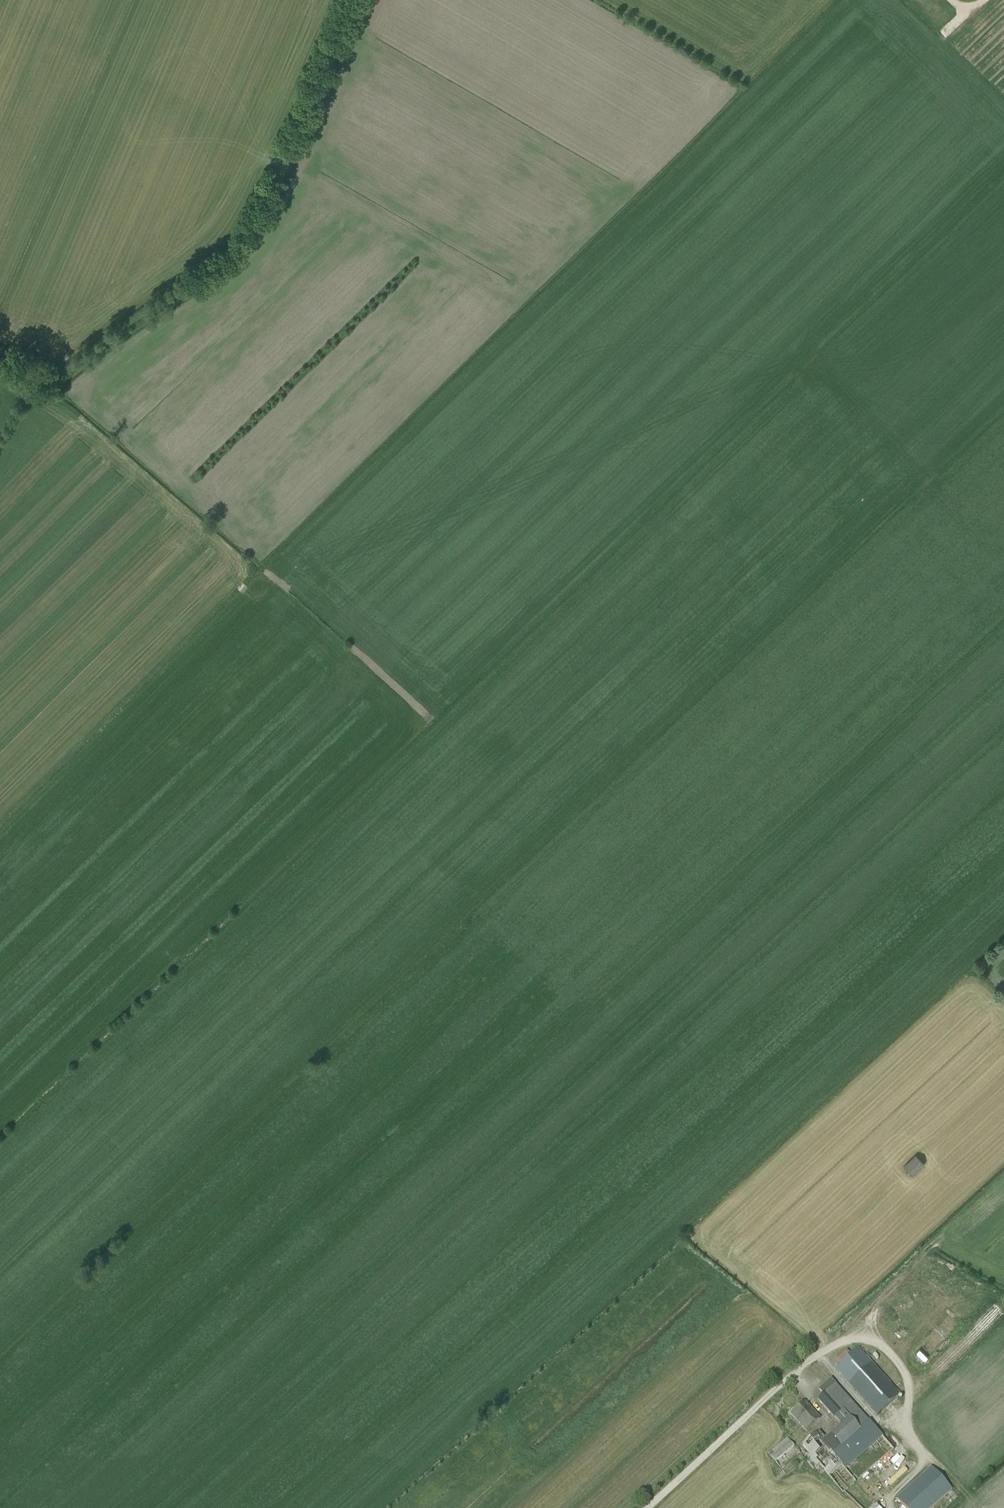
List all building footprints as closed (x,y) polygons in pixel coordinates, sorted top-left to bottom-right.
[(912,1176),(924,1165),(915,1155),(903,1166),(912,1176)] [(924,1360),(928,1356),(920,1348),(916,1352),(924,1360)] [(878,1415),(900,1395),(858,1349),(836,1369),(878,1415)] [(839,1357),(842,1361),(852,1354),(849,1350),(839,1357)] [(767,1454),(771,1457),(782,1470),(786,1475),(787,1476),(803,1462),(805,1460),(813,1470),(814,1470),(815,1469),(819,1465),(842,1492),(844,1493),(858,1507),(879,1507),(856,1483),(857,1482),(833,1456),(863,1429),(862,1428),(869,1422),(831,1379),(821,1388),(826,1393),(818,1400),(841,1425),(825,1439),(818,1431),(798,1450),(789,1441),(787,1438),(767,1454)] [(806,1431),(820,1418),(805,1402),(791,1414),(806,1431)] [(803,1444),(812,1436),(808,1431),(807,1432),(801,1426),(793,1433),(803,1444)] [(951,1489),(931,1467),(896,1498),(905,1507),(930,1507),(951,1489)]
